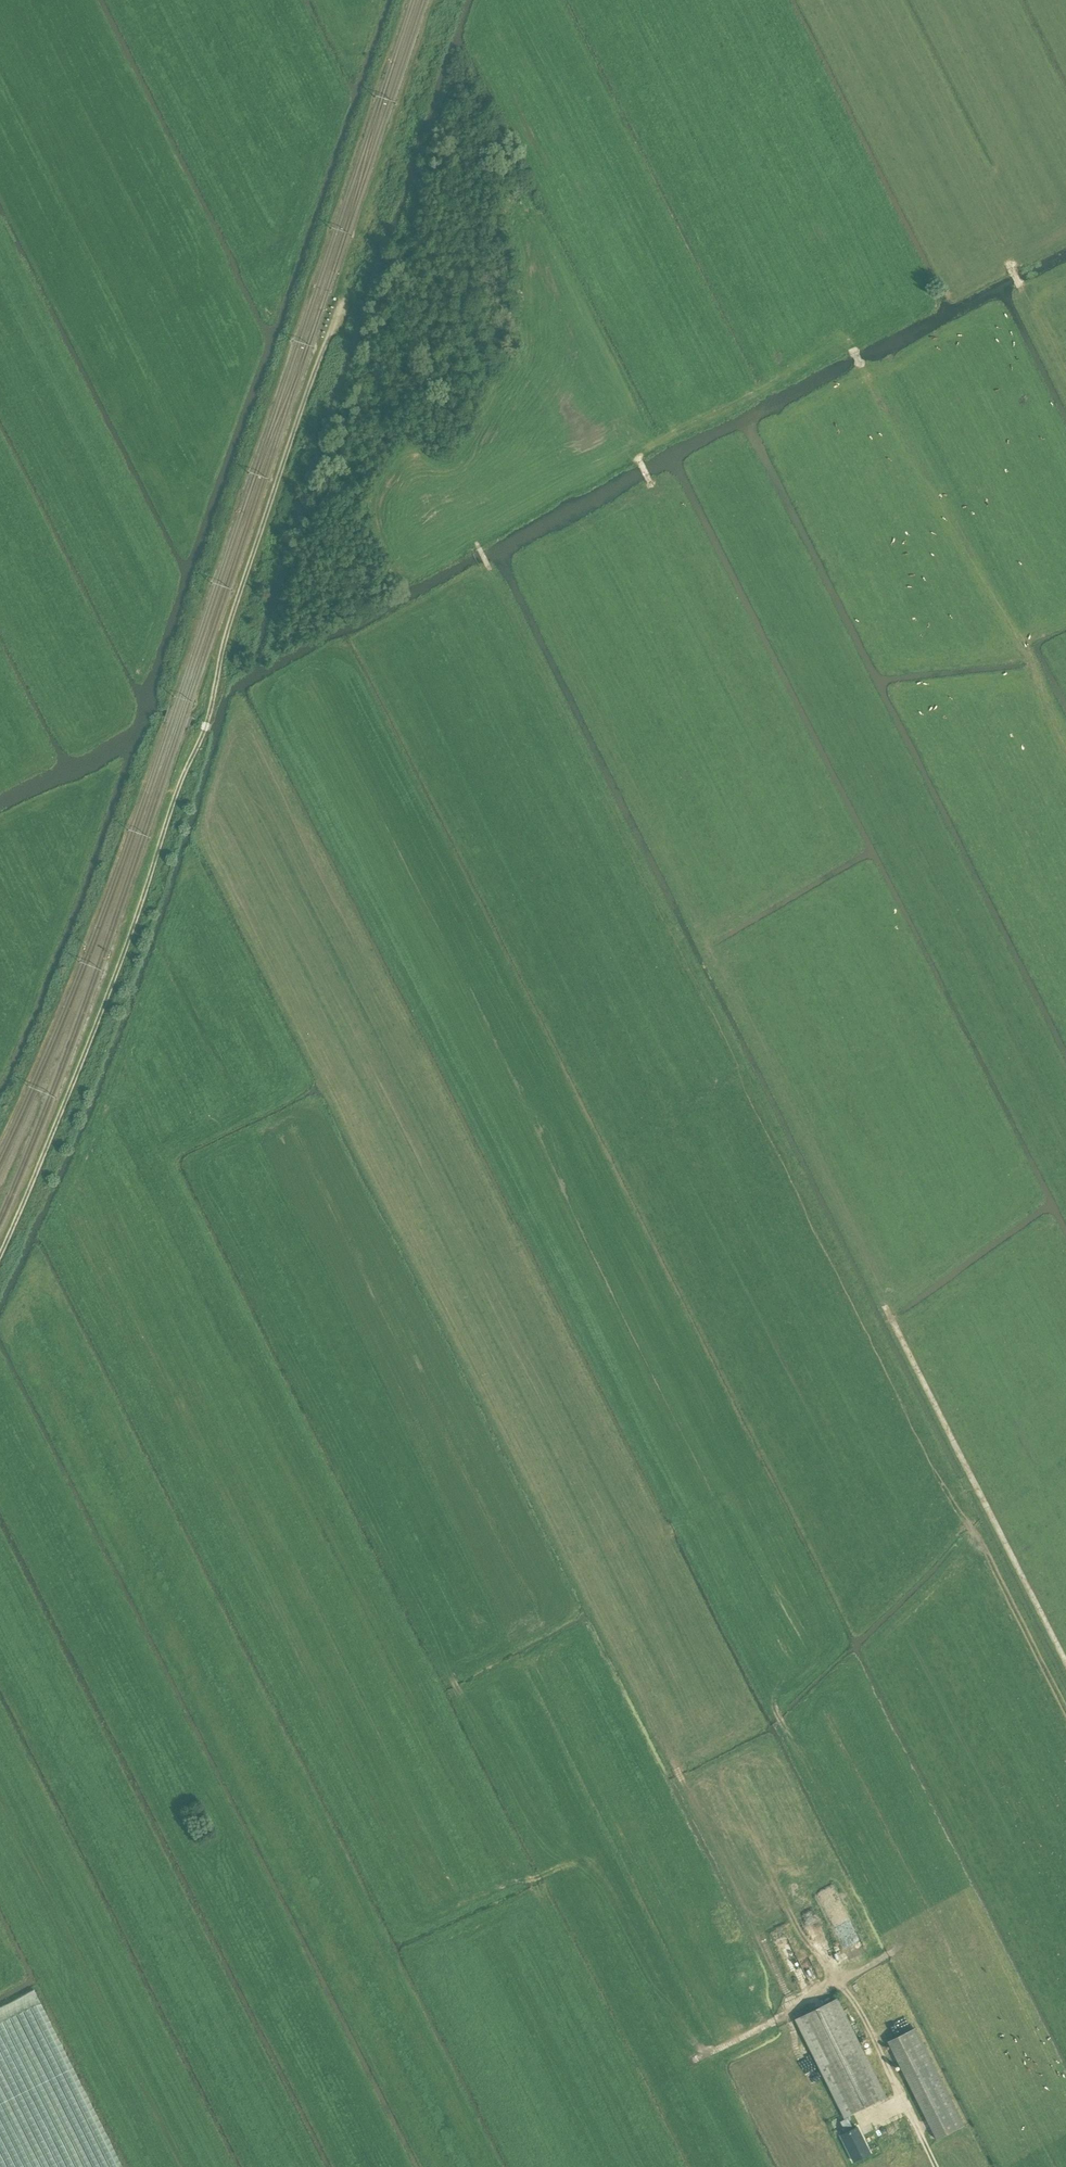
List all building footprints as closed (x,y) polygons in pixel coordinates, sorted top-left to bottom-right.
[(843,2117),(847,2115),(885,2096),(837,1999),(795,2020),(843,2117)] [(934,2138),(961,2125),(913,2028),(886,2041),(934,2138)] [(870,2153),(863,2140),(857,2127),(853,2129),(847,2118),(848,2117),(847,2115),(843,2117),(844,2119),(840,2121),(846,2133),(840,2136),(853,2161),(870,2153)]
